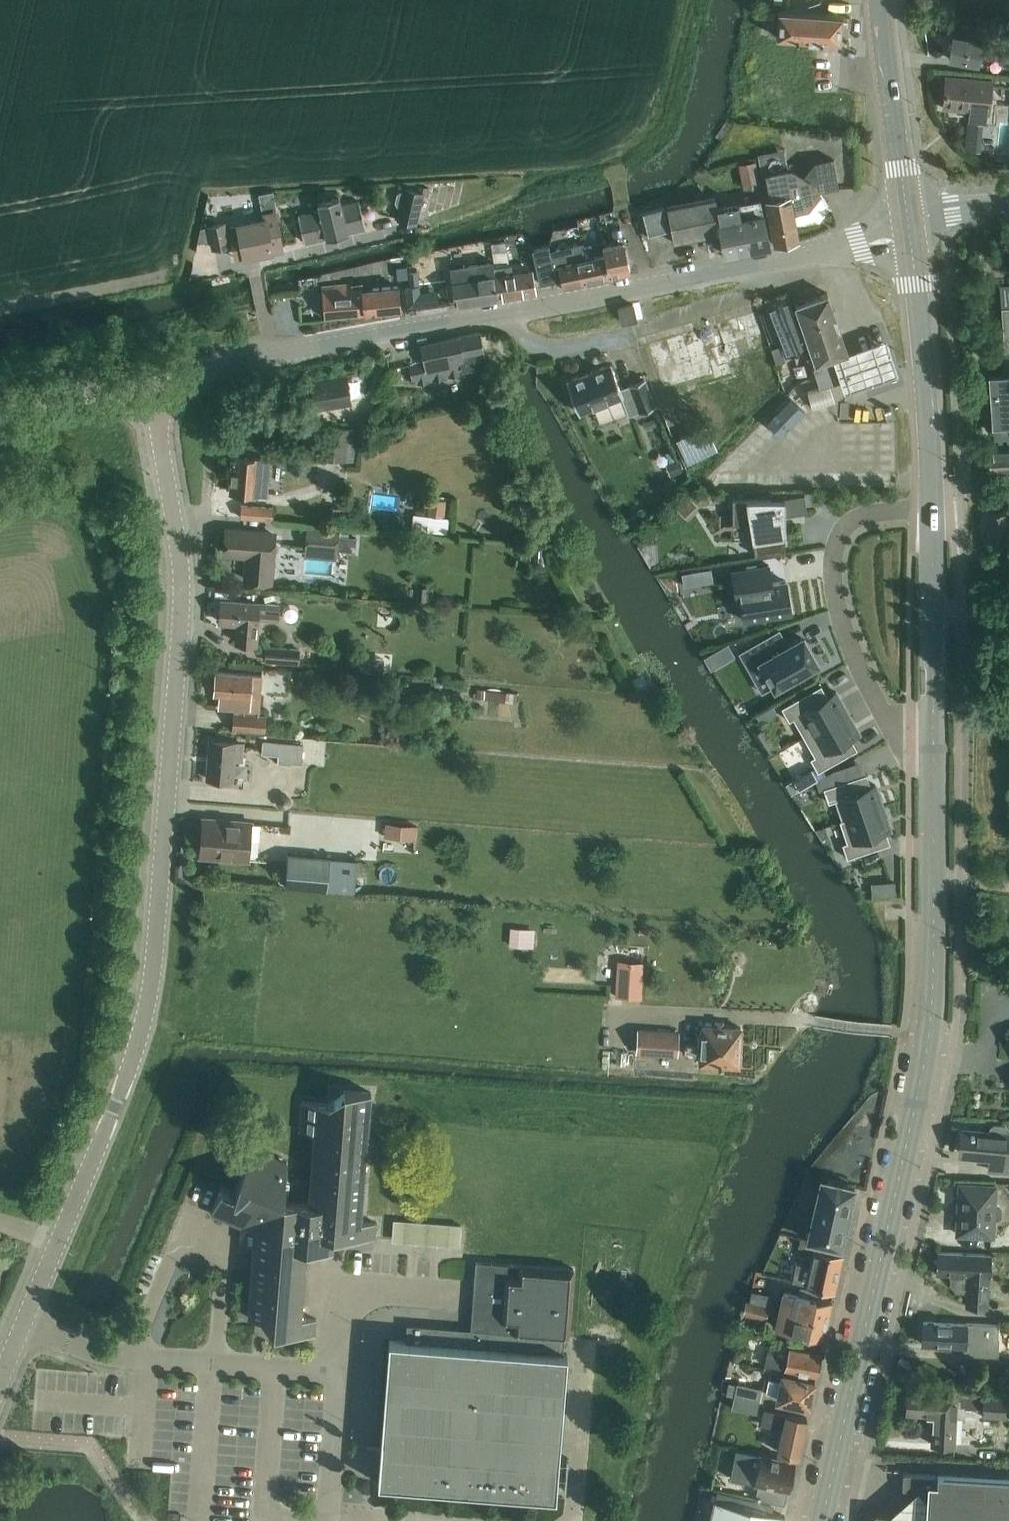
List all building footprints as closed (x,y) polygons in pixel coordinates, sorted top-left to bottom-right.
[(842,15),(778,10),(776,37),(840,42),(842,15)] [(978,66),(980,57),(1007,62),(1008,60),(1008,61),(1008,46),(983,41),(951,35),(946,60),(978,66)] [(985,114),(989,83),(943,78),(939,109),(958,111),(958,109),(966,110),(965,122),(981,124),(982,114),(985,114)] [(967,123),(965,150),(981,152),(984,124),(967,123)] [(789,168),(761,173),(766,199),(765,199),(764,199),(773,246),(774,246),(800,241),(799,237),(795,213),(808,210),(821,194),(820,192),(823,191),(827,191),(838,189),(833,159),(814,162),(814,163),(804,176),(791,168),(789,168)] [(761,186),(756,160),(738,164),(744,189),(761,186)] [(396,206),(400,207),(398,218),(413,222),(420,192),(405,188),(403,193),(400,193),(397,194),(395,203),(396,206)] [(234,238),(233,238),(237,259),(283,250),(276,211),(278,211),(274,191),(259,194),(263,214),(264,214),(265,219),(231,225),(234,238)] [(326,238),(346,233),(346,232),(364,227),(357,201),(339,205),(337,196),(317,201),(319,210),(296,215),(303,242),(325,237),(326,238)] [(669,206),(666,206),(673,243),(721,234),(725,254),(745,250),(745,246),(740,221),(740,220),(739,216),(739,213),(737,203),(717,207),(714,197),(698,200),(669,206)] [(759,198),(737,203),(739,213),(739,216),(740,220),(740,221),(745,246),(745,250),(769,245),(762,212),(759,198)] [(642,213),(643,213),(637,214),(644,239),(649,238),(649,235),(670,229),(664,207),(642,213)] [(225,223),(209,226),(213,248),(229,245),(225,223)] [(605,245),(602,246),(604,255),(609,278),(611,278),(629,274),(624,250),(622,241),(620,229),(612,230),(615,243),(605,245)] [(506,240),(491,243),(494,261),(495,267),(496,274),(499,298),(535,292),(532,268),(516,271),(513,271),(512,264),(510,264),(508,250),(506,240)] [(532,249),(540,284),(561,279),(563,288),(609,278),(604,255),(594,257),(591,245),(583,247),(582,243),(550,250),(550,245),(548,245),(541,247),(532,249)] [(482,262),(451,267),(457,303),(457,304),(499,298),(496,274),(494,261),(482,263),(482,262)] [(408,266),(396,267),(397,279),(409,278),(408,270),(408,266)] [(418,269),(408,270),(409,278),(409,286),(420,285),(418,269)] [(401,311),(399,287),(363,290),(362,283),(321,287),(324,318),(401,311)] [(409,286),(403,286),(405,308),(440,305),(438,289),(420,291),(420,285),(409,286)] [(828,292),(794,304),(809,347),(813,359),(813,361),(814,363),(820,361),(842,354),(848,352),(844,340),(828,292)] [(806,347),(788,296),(767,304),(770,310),(761,313),(772,341),(780,338),(787,355),(806,347)] [(618,307),(621,323),(637,319),(633,303),(618,307)] [(989,375),(993,425),(996,425),(997,434),(1008,433),(1008,306),(1001,307),(1003,332),(1006,373),(989,375)] [(410,367),(413,383),(470,371),(469,367),(484,364),(478,334),(421,346),(425,364),(410,367)] [(868,345),(848,352),(842,354),(843,358),(837,360),(843,379),(847,389),(880,378),(891,374),(898,372),(886,339),(880,341),(868,345)] [(781,345),(772,348),(776,363),(785,360),(781,345)] [(809,347),(804,349),(808,360),(813,359),(809,347)] [(822,365),(814,368),(814,371),(815,373),(816,374),(820,387),(829,384),(843,379),(837,360),(843,358),(842,354),(820,361),(822,365)] [(610,365),(566,381),(578,413),(622,397),(628,414),(654,405),(645,379),(629,385),(629,387),(620,390),(610,365)] [(311,381),(314,401),(316,409),(352,403),(347,374),(311,381)] [(835,401),(829,384),(820,387),(806,392),(812,409),(833,402),(835,401)] [(781,437),(805,412),(791,398),(767,422),(781,437)] [(657,417),(645,420),(648,429),(660,425),(657,417)] [(705,426),(676,440),(687,462),(716,448),(705,426)] [(356,429),(322,427),(321,427),(319,459),(354,461),(356,429)] [(989,444),(991,473),(1008,472),(1008,443),(989,444)] [(231,456),(228,493),(269,496),(271,458),(231,456)] [(680,458),(666,464),(671,476),(685,471),(680,458)] [(687,493),(674,505),(685,517),(698,505),(687,493)] [(710,493),(687,493),(696,502),(699,505),(710,505),(710,493)] [(786,499),(734,500),(735,523),(751,522),(757,553),(783,549),(783,520),(783,514),(807,512),(805,495),(786,496),(786,499)] [(413,519),(412,528),(426,530),(448,533),(450,517),(445,517),(447,501),(429,498),(427,514),(414,513),(413,519)] [(239,518),(273,521),(274,507),(240,505),(239,518)] [(333,508),(333,517),(346,518),(347,509),(333,508)] [(1008,548),(1008,512),(986,511),(985,547),(1008,548)] [(271,558),(273,534),(225,530),(223,553),(251,555),(249,579),(274,581),(276,558),(271,558)] [(309,530),(307,547),(316,548),(336,550),(356,551),(357,537),(337,535),(337,533),(317,531),(309,530)] [(546,545),(534,544),(533,552),(521,551),(520,559),(533,560),(532,564),(544,565),(546,545)] [(770,564),(731,570),(735,601),(739,600),(742,621),(793,614),(788,580),(773,582),(773,579),(770,564)] [(711,568),(703,570),(705,583),(713,581),(711,568)] [(703,570),(681,573),(683,586),(705,583),(703,570)] [(422,587),(421,600),(433,600),(434,588),(422,587)] [(257,619),(273,620),(279,621),(281,605),(258,604),(258,603),(221,600),(219,622),(237,624),(235,642),(255,644),(257,619)] [(773,633),(740,652),(749,669),(756,682),(768,675),(774,686),(775,688),(791,679),(793,682),(807,674),(805,671),(817,664),(815,661),(817,660),(805,640),(804,641),(802,637),(789,645),(785,647),(782,648),(773,633)] [(728,643),(706,656),(713,668),(735,655),(728,643)] [(301,648),(267,645),(266,662),(300,664),(301,648)] [(352,651),(347,655),(348,661),(354,663),(359,659),(358,652),(352,651)] [(362,655),(361,669),(383,671),(384,657),(362,655)] [(215,671),(213,695),(220,695),(219,707),(244,709),(250,709),(251,697),(260,698),(261,676),(253,675),(253,674),(215,671)] [(821,685),(782,707),(789,721),(794,718),(804,737),(848,712),(840,698),(836,692),(828,696),(821,685)] [(478,690),(477,699),(516,702),(517,693),(486,690),(478,690)] [(774,706),(762,712),(757,715),(761,722),(778,713),(774,706)] [(848,712),(804,737),(815,756),(811,758),(818,771),(858,749),(851,737),(860,733),(856,726),(848,712)] [(234,713),(233,728),(265,731),(266,732),(267,715),(265,715),(258,715),(244,713),(234,713)] [(241,761),(242,744),(209,741),(206,778),(232,780),(234,760),(241,761)] [(302,745),(263,741),(262,754),(277,755),(277,763),(291,765),(291,763),(300,764),(302,745)] [(797,776),(785,783),(791,794),(803,787),(816,780),(818,779),(812,768),(797,776)] [(818,779),(816,780),(819,790),(824,788),(829,802),(838,799),(844,819),(845,820),(883,807),(878,791),(876,784),(871,786),(867,773),(840,782),(836,771),(824,775),(818,779)] [(276,797),(276,803),(280,808),(286,808),(291,804),(291,798),(287,793),(282,793),(276,797)] [(844,819),(840,820),(840,821),(847,842),(843,843),(847,858),(859,854),(890,843),(886,831),(891,829),(888,822),(883,807),(845,820),(844,819)] [(251,822),(203,818),(201,855),(249,859),(251,822)] [(386,823),(384,837),(416,839),(417,825),(386,823)] [(289,852),(287,884),(327,887),(330,855),(289,852)] [(890,881),(882,881),(871,882),(872,896),(883,895),(896,894),(895,881),(890,881)] [(534,947),(535,929),(510,928),(509,946),(534,947)] [(644,962),(618,961),(616,997),(642,998),(644,962)] [(683,1055),(700,1055),(699,1063),(740,1065),(741,1028),(701,1026),(700,1045),(684,1044),(683,1055)] [(636,1054),(676,1056),(678,1032),(637,1030),(636,1054)] [(302,1318),(307,1253),(312,1248),(333,1250),(334,1241),(340,1236),(375,1239),(376,1223),(361,1222),(371,1092),(344,1090),(328,1104),(300,1101),(298,1132),(313,1133),(307,1203),(283,1201),(286,1162),(252,1148),(234,1191),(222,1185),(210,1215),(240,1227),(239,1242),(252,1243),(247,1315),(259,1316),(272,1332),(315,1335),(316,1319),(302,1318)] [(1008,1134),(1008,1129),(1005,1126),(994,1125),(990,1128),(990,1132),(960,1130),(958,1154),(989,1156),(988,1170),(1008,1172),(1008,1134)] [(810,1240),(841,1247),(854,1187),(821,1180),(808,1240),(810,1240)] [(999,1208),(997,1205),(994,1205),(994,1186),(959,1185),(957,1235),(993,1236),(993,1218),(997,1218),(999,1215),(999,1208)] [(393,1239),(459,1244),(460,1225),(395,1220),(393,1239)] [(801,1238),(799,1248),(808,1250),(810,1240),(808,1240),(801,1238)] [(792,1281),(806,1284),(834,1290),(842,1256),(814,1249),(811,1266),(796,1263),(792,1281)] [(963,1304),(966,1304),(966,1306),(989,1307),(991,1259),(991,1254),(936,1251),(935,1273),(951,1274),(950,1283),(956,1289),(964,1290),(963,1304)] [(471,1329),(564,1336),(568,1336),(573,1268),(476,1261),(471,1329)] [(783,1290),(779,1309),(828,1320),(832,1302),(815,1298),(817,1291),(800,1287),(799,1294),(783,1290)] [(746,1301),(744,1314),(747,1315),(751,1316),(762,1319),(767,1320),(770,1307),(770,1306),(773,1297),(772,1297),(760,1294),(758,1293),(757,1293),(756,1292),(753,1303),(746,1301)] [(789,1338),(803,1341),(805,1342),(807,1333),(824,1337),(828,1320),(779,1309),(775,1326),(791,1330),(789,1338)] [(963,1347),(962,1354),(997,1356),(998,1338),(997,1338),(998,1324),(964,1322),(964,1325),(923,1322),(921,1344),(963,1347)] [(380,1469),(379,1483),(557,1497),(568,1353),(563,1353),(564,1336),(471,1329),(456,1328),(407,1324),(406,1341),(389,1340),(381,1448),(376,1447),(368,1447),(367,1457),(367,1460),(367,1468),(374,1468),(380,1469)] [(765,1365),(780,1369),(815,1376),(820,1354),(789,1348),(787,1356),(767,1352),(765,1365)] [(777,1400),(809,1407),(814,1382),(782,1375),(781,1380),(768,1377),(764,1392),(778,1395),(777,1400)] [(728,1382),(726,1394),(734,1396),(734,1395),(735,1391),(736,1386),(736,1384),(728,1382)] [(736,1386),(734,1395),(734,1396),(758,1402),(761,1389),(737,1383),(736,1384),(736,1386)] [(955,1446),(957,1406),(982,1408),(982,1417),(1005,1418),(1006,1395),(983,1394),(958,1392),(907,1389),(905,1415),(932,1416),(930,1444),(955,1446)] [(756,1413),(758,1402),(734,1396),(731,1408),(756,1413)] [(781,1429),(776,1451),(799,1456),(808,1419),(764,1409),(760,1425),(781,1429)] [(784,1504),(789,1477),(793,1472),(792,1465),(793,1462),(760,1455),(735,1450),(730,1477),(758,1484),(755,1498),(784,1504)] [(904,1474),(903,1489),(926,1490),(926,1501),(924,1520),(1008,1520),(1008,1478),(904,1474)] [(926,1501),(917,1491),(899,1508),(896,1511),(889,1516),(877,1516),(873,1516),(873,1520),(924,1520),(926,1501)] [(785,1516),(714,1501),(710,1520),(784,1520),(785,1516)]
